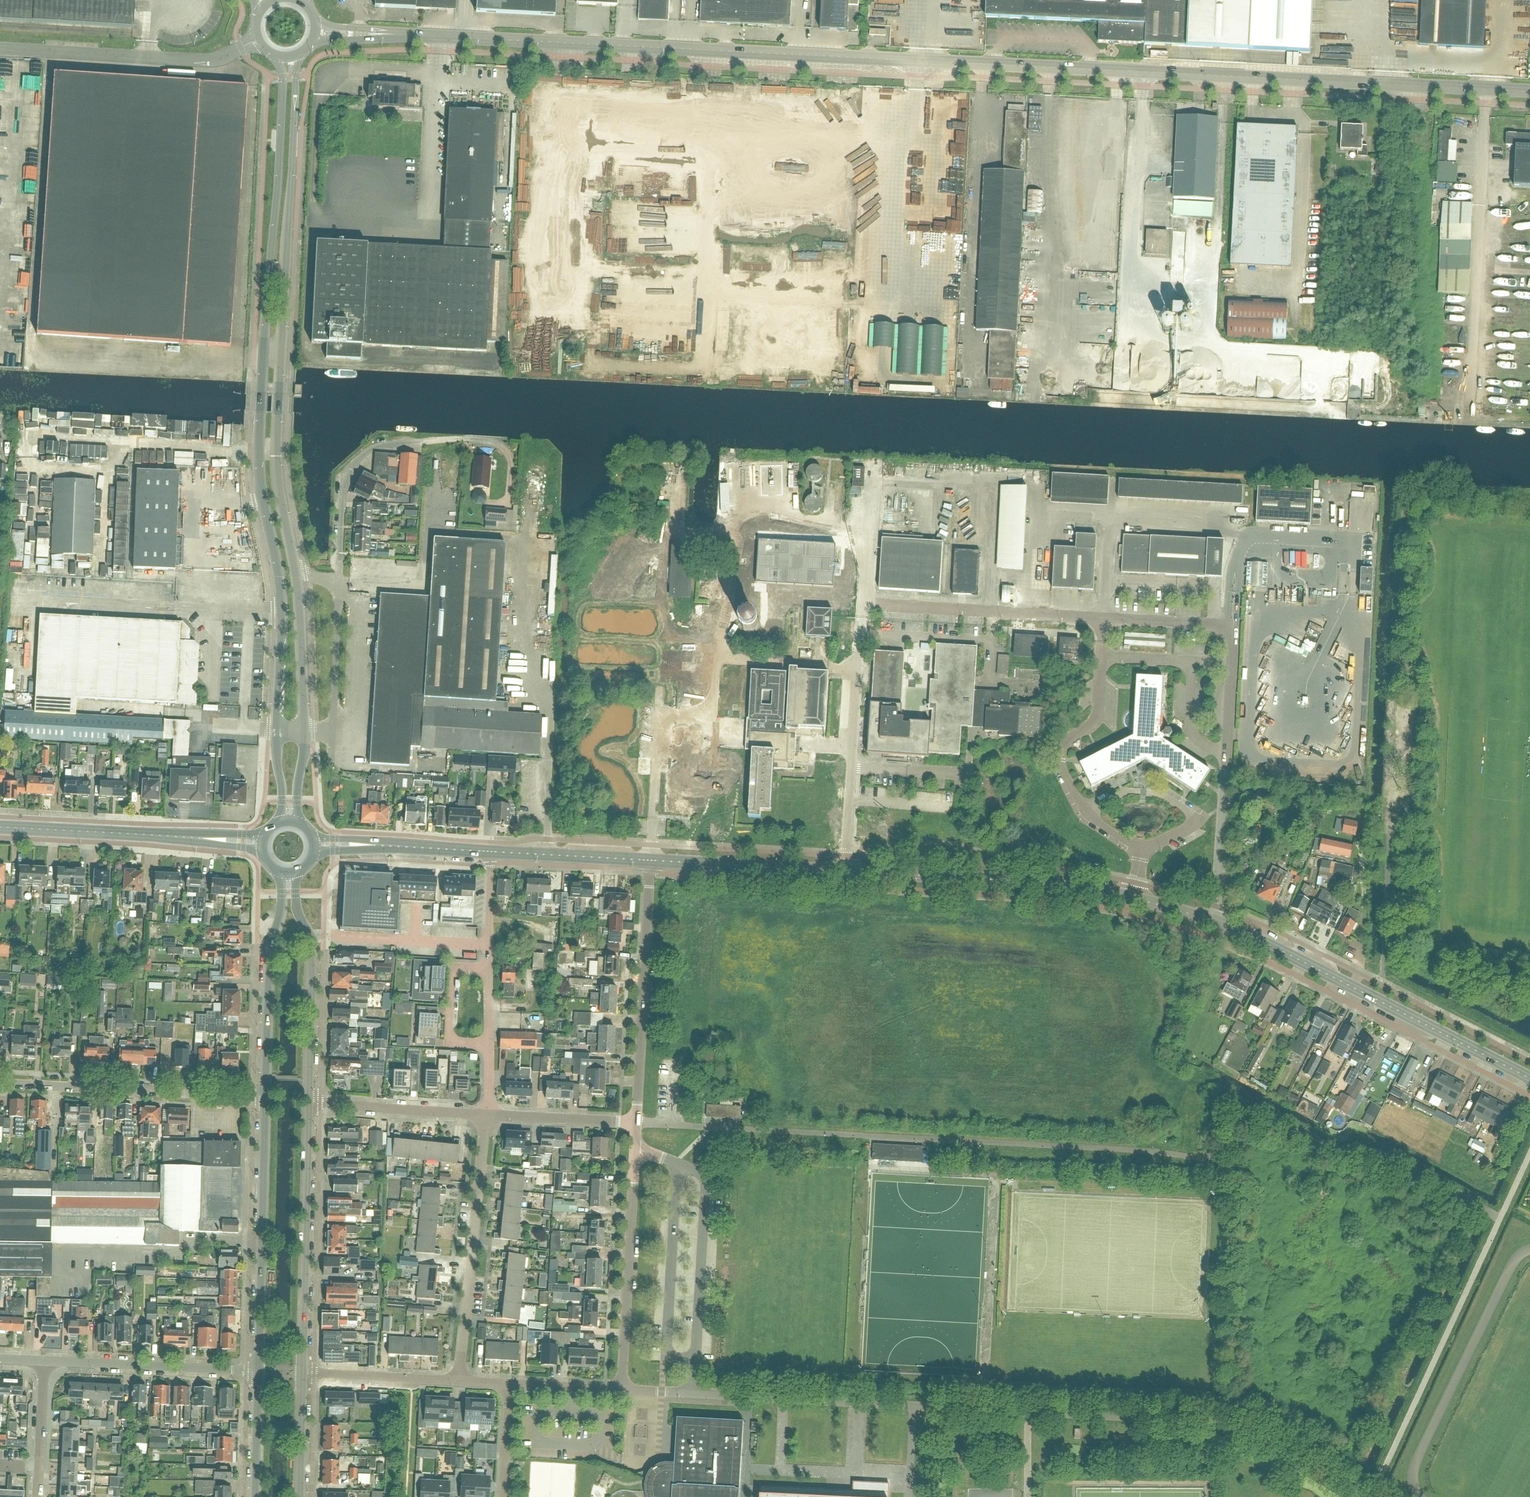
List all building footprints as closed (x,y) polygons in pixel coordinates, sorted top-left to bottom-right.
[(133,29),(135,0),(0,0),(0,21),(133,29)] [(374,7),(455,12),(456,0),(375,0),(374,7)] [(555,17),(555,0),(476,0),(475,13),(555,17)] [(639,21),(669,22),(670,0),(640,0),(639,21)] [(791,28),(792,0),(702,0),(701,24),(791,28)] [(821,30),(858,31),(859,0),(822,0),(821,30)] [(986,18),(1099,23),(1099,43),(1109,43),(1110,45),(1113,45),(1114,44),(1142,45),(1142,44),(1145,44),(1145,45),(1310,53),(1313,0),(987,0),(986,18)] [(1420,45),(1484,48),(1486,0),(1422,0),(1420,45)] [(199,84),(54,74),(49,154),(37,335),(182,344),(230,347),(247,87),(199,84)] [(367,99),(379,99),(378,108),(421,111),(422,87),(373,84),(372,88),(368,87),(367,99)] [(861,101),(881,102),(881,90),(861,89),(861,101)] [(447,154),(444,221),(476,222),(476,229),(490,230),(490,223),(494,154),(496,113),(449,111),(447,154)] [(1006,113),(1004,154),(1003,172),(984,171),(977,331),(991,332),(988,380),(1014,381),(1025,154),(1028,114),(1006,113)] [(1218,119),(1217,119),(1178,117),(1174,199),(1214,201),(1218,119)] [(1357,151),(1357,154),(1357,157),(1367,158),(1367,154),(1368,146),(1362,146),(1362,141),(1363,141),(1364,138),(1363,138),(1363,127),(1341,125),(1340,150),(1357,151)] [(1266,160),(1268,127),(1237,126),(1236,158),(1266,160)] [(1298,129),(1268,127),(1266,160),(1236,158),(1230,266),(1291,269),(1297,154),(1298,129)] [(1439,132),(1437,164),(1447,164),(1449,141),(1451,142),(1451,131),(1444,130),(1444,132),(1439,132)] [(1506,133),(1505,146),(1515,146),(1513,186),(1529,187),(1529,135),(1506,133)] [(922,155),(922,168),(963,168),(963,156),(922,155)] [(830,174),(829,185),(841,186),(841,174),(830,174)] [(661,178),(661,189),(678,188),(677,184),(669,184),(669,178),(661,178)] [(1215,215),(1214,201),(1175,203),(1175,217),(1215,215)] [(1443,203),(1438,293),(1468,295),(1472,204),(1443,203)] [(21,218),(22,228),(35,226),(34,216),(21,218)] [(1147,231),(1145,255),(1167,256),(1168,232),(1147,231)] [(868,284),(868,243),(857,243),(858,284),(868,284)] [(1036,267),(1037,274),(1045,273),(1044,266),(1036,267)] [(1109,287),(1118,287),(1119,279),(1109,279),(1109,287)] [(865,375),(868,287),(854,287),(851,374),(865,375)] [(1159,293),(1150,298),(1155,307),(1164,301),(1159,293)] [(1170,298),(1172,308),(1181,306),(1179,296),(1170,298)] [(1258,320),(1258,301),(1229,300),(1228,337),(1257,338),(1258,320)] [(1258,320),(1287,321),(1288,302),(1258,301),(1258,320)] [(308,325),(308,337),(342,338),(342,309),(335,309),(335,326),(308,325)] [(1258,320),(1257,338),(1286,339),(1287,321),(1258,320)] [(1362,399),(1373,400),(1376,360),(1371,359),(1371,356),(1362,355),(1361,375),(1359,375),(1358,390),(1363,390),(1362,399)] [(883,383),(857,383),(857,378),(853,378),(853,394),(883,394),(883,383)] [(420,487),(422,457),(401,455),(375,453),(373,475),(381,475),(388,476),(399,477),(398,485),(414,486),(420,487)] [(488,488),(490,459),(474,457),(472,486),(488,488)] [(794,461),(773,462),(774,484),(787,483),(787,475),(794,475),(794,461)] [(816,483),(819,482),(821,480),(823,478),(823,475),(823,473),(822,470),(820,468),(818,467),(815,466),(813,466),(810,468),(808,469),(807,471),(807,474),(807,476),(808,479),(809,481),(811,482),(814,483),(816,483)] [(865,468),(853,467),(852,487),(864,488),(865,468)] [(529,474),(534,478),(538,474),(533,469),(529,474)] [(179,473),(136,471),(133,569),(175,570),(179,473)] [(361,477),(357,483),(382,495),(386,488),(376,484),(378,480),(363,473),(361,477)] [(1109,478),(1094,477),(1052,475),(1051,500),(1107,503),(1109,478)] [(1119,480),(1118,499),(1242,506),(1243,487),(1119,480)] [(54,481),(52,554),(92,556),(95,482),(54,481)] [(382,495),(357,483),(354,489),(355,490),(353,493),(368,500),(371,493),(373,496),(380,500),(382,495)] [(1027,488),(1005,487),(1001,569),(1023,570),(1027,488)] [(1311,525),(1313,491),(1258,488),(1256,522),(1311,525)] [(418,505),(419,497),(413,496),(411,496),(410,504),(418,505)] [(815,496),(813,496),(812,496),(810,497),(808,499),(806,501),(805,504),(805,506),(806,509),(808,511),(811,512),(813,513),(816,513),(818,512),(820,510),(821,508),(822,506),(822,503),(821,501),(820,499),(818,497),(815,496)] [(372,510),(378,510),(380,510),(380,515),(387,515),(388,506),(379,506),(379,504),(372,503),(371,505),(355,504),(355,515),(371,516),(372,510)] [(417,508),(405,507),(404,517),(417,517),(417,508)] [(486,508),(486,520),(505,522),(506,509),(486,508)] [(1233,519),(1243,519),(1243,508),(1233,508),(1233,519)] [(245,519),(246,511),(225,510),(224,518),(245,519)] [(371,516),(355,515),(354,526),(361,527),(361,529),(386,530),(387,524),(371,523),(371,516)] [(386,530),(361,529),(361,530),(354,530),(354,542),(370,543),(370,535),(385,536),(385,535),(390,535),(390,530),(386,530)] [(1076,549),(1054,548),(1052,589),(1094,591),(1097,536),(1076,535),(1076,549)] [(1123,557),(1122,567),(1122,573),(1222,579),(1224,541),(1124,536),(1123,547),(1120,546),(1119,557),(1123,557)] [(433,539),(429,598),(420,748),(538,756),(541,716),(507,713),(508,703),(495,702),(505,543),(433,539)] [(882,539),(882,548),(879,590),(940,594),(943,543),(882,539)] [(760,541),(757,584),(834,588),(836,546),(760,541)] [(370,543),(354,542),(353,553),(369,554),(369,556),(388,557),(388,551),(370,550),(370,543)] [(673,547),(671,597),(672,597),(689,598),(691,598),(693,548),(692,548),(675,547),(673,547)] [(955,550),(954,569),(953,595),(978,596),(980,552),(972,551),(972,548),(967,548),(966,551),(955,550)] [(548,612),(555,612),(557,553),(550,553),(548,612)] [(1248,563),(1246,587),(1266,588),(1268,564),(1248,563)] [(1363,569),(1361,569),(1360,594),(1372,594),(1373,570),(1363,569)] [(1302,599),(1308,600),(1310,592),(1304,591),(1302,599)] [(410,748),(420,748),(429,598),(380,594),(376,649),(369,764),(409,766),(410,748)] [(1361,608),(1372,608),(1372,597),(1361,597),(1361,608)] [(807,637),(815,638),(831,639),(833,611),(808,610),(807,637)] [(744,632),(751,633),(754,633),(759,625),(755,616),(745,616),(740,624),(744,632)] [(175,704),(196,705),(196,695),(192,690),(192,686),(187,681),(190,630),(182,622),(180,623),(80,618),(75,698),(175,704)] [(1125,633),(1125,637),(1124,645),(1165,648),(1165,635),(1125,633)] [(1016,637),(1015,656),(1045,659),(1046,639),(1016,637)] [(1060,654),(1060,661),(1078,662),(1078,654),(1079,641),(1061,640),(1060,654)] [(905,654),(875,652),(871,708),(870,708),(870,712),(871,712),(868,754),(921,757),(921,758),(925,758),(925,756),(924,756),(924,754),(960,756),(962,727),(973,728),(973,724),(976,724),(976,726),(982,726),(982,724),(985,725),(985,732),(1000,733),(999,736),(999,737),(1014,738),(1014,740),(1013,740),(1013,742),(1030,743),(1030,741),(1029,741),(1029,739),(1044,740),(1046,710),(1031,709),(1031,706),(1032,706),(1032,705),(1016,704),(1015,705),(1016,705),(1016,708),(1010,707),(1011,693),(987,692),(987,696),(975,695),(978,647),(937,645),(934,675),(939,675),(938,681),(931,681),(929,711),(932,711),(931,724),(904,722),(904,719),(901,719),(905,654)] [(1010,656),(998,656),(997,675),(1009,676),(1010,656)] [(784,700),(786,675),(784,675),(778,675),(753,673),(751,719),(747,719),(745,750),(752,751),(748,818),(750,818),(761,818),(761,811),(771,812),(773,778),(773,769),(794,770),(797,731),(799,731),(800,728),(825,729),(824,733),(825,733),(829,674),(798,672),(798,669),(790,668),(787,715),(783,714),(784,700)] [(1079,764),(1086,777),(1091,788),(1142,762),(1142,766),(1145,768),(1148,766),(1148,762),(1192,791),(1197,794),(1210,771),(1163,740),(1164,739),(1165,738),(1170,739),(1171,737),(1173,737),(1174,735),(1171,729),(1169,729),(1168,731),(1166,731),(1163,734),(1162,735),(1160,735),(1163,678),(1136,677),(1133,737),(1079,764)] [(163,740),(164,739),(163,739),(164,721),(74,716),(34,713),(5,712),(4,738),(4,739),(132,746),(132,745),(132,739),(163,740)] [(174,721),(164,721),(163,739),(164,739),(173,739),(176,739),(185,731),(190,727),(190,722),(174,721)] [(675,722),(674,763),(690,764),(692,723),(675,722)] [(185,731),(176,739),(173,739),(173,740),(172,772),(171,772),(170,800),(189,800),(189,802),(204,803),(205,794),(209,794),(210,758),(188,757),(189,735),(185,731)] [(22,751),(23,742),(6,741),(6,750),(22,751)] [(70,760),(71,745),(61,745),(60,760),(70,760)] [(245,787),(246,781),(239,780),(239,776),(237,773),(235,773),(237,746),(229,745),(223,745),(221,776),(225,776),(225,779),(224,804),(232,804),(232,806),(237,806),(237,804),(238,804),(240,805),(243,806),(245,804),(245,800),(245,799),(245,790),(246,790),(247,787),(245,787)] [(124,762),(131,763),(132,749),(115,748),(115,755),(124,756),(124,762)] [(461,763),(470,763),(471,755),(461,755),(461,763)] [(638,755),(638,769),(651,769),(651,755),(638,755)] [(489,757),(488,771),(515,773),(516,759),(489,757)] [(130,785),(138,786),(139,764),(131,763),(130,785)] [(78,771),(76,796),(82,796),(82,797),(88,798),(88,796),(89,796),(90,781),(83,781),(84,766),(78,766),(77,771),(78,771)] [(125,798),(125,792),(126,784),(119,783),(120,768),(114,767),(113,772),(113,783),(112,798),(118,798),(118,799),(123,799),(123,798),(125,798)] [(55,779),(46,779),(46,776),(45,776),(45,769),(42,769),(41,776),(41,779),(40,795),(54,796),(55,779)] [(70,795),(76,796),(78,771),(77,771),(72,770),(71,780),(65,780),(64,795),(65,795),(65,796),(70,797),(70,795)] [(22,780),(5,779),(5,772),(0,771),(0,783),(5,783),(4,792),(2,794),(1,798),(4,800),(4,801),(16,802),(16,794),(26,794),(26,786),(22,785),(22,780)] [(108,772),(107,782),(99,782),(99,797),(101,797),(101,798),(106,799),(106,797),(112,798),(113,783),(113,772),(108,772)] [(142,781),(142,791),(139,791),(139,796),(142,796),(141,799),(150,800),(150,801),(159,801),(160,782),(152,782),(152,773),(146,773),(145,782),(142,781)] [(368,786),(376,787),(377,776),(372,775),(372,779),(369,778),(368,786)] [(396,775),(396,784),(395,788),(413,789),(413,787),(430,788),(430,776),(396,775)] [(449,778),(431,777),(431,788),(448,789),(449,778)] [(40,795),(41,779),(27,778),(27,780),(22,780),(22,785),(26,786),(26,794),(40,795)] [(458,811),(456,811),(449,811),(448,828),(466,829),(467,812),(464,812),(466,791),(459,791),(458,811)] [(485,808),(486,793),(477,792),(476,807),(485,808)] [(361,823),(374,824),(376,794),(369,794),(368,806),(362,805),(362,806),(357,806),(356,814),(361,814),(361,823)] [(380,805),(380,801),(380,794),(376,794),(374,824),(387,825),(388,815),(389,814),(389,811),(388,810),(388,807),(378,807),(378,805),(380,805)] [(434,808),(434,821),(433,827),(444,827),(446,796),(439,796),(438,809),(434,808)] [(415,799),(413,799),(414,797),(407,797),(407,798),(406,798),(405,823),(415,824),(415,826),(424,826),(425,807),(427,807),(427,799),(425,797),(417,797),(415,799)] [(468,798),(467,812),(466,829),(478,830),(479,812),(475,812),(476,799),(468,798)] [(510,806),(491,804),(490,824),(501,825),(501,826),(510,827),(511,815),(509,815),(510,806)] [(1345,820),(1342,833),(1355,836),(1358,823),(1345,820)] [(1319,851),(1350,859),(1353,847),(1321,840),(1319,851)] [(1322,862),(1320,872),(1319,876),(1327,878),(1329,871),(1333,871),(1334,864),(1322,862)] [(1335,865),(1333,874),(1349,877),(1351,868),(1335,865)] [(25,885),(33,885),(33,867),(25,867),(25,868),(19,868),(18,887),(25,887),(25,885)] [(33,867),(33,885),(39,886),(39,888),(47,888),(47,869),(41,869),(41,867),(33,867)] [(9,885),(18,885),(18,869),(9,869),(9,885)] [(56,894),(50,893),(50,906),(69,906),(70,887),(71,869),(65,869),(63,870),(58,870),(56,894)] [(77,869),(71,869),(70,887),(77,887),(77,896),(85,897),(85,890),(83,890),(84,871),(78,871),(77,869)] [(1266,881),(1261,878),(1257,886),(1262,888),(1258,896),(1260,897),(1260,899),(1264,901),(1266,900),(1273,903),(1280,889),(1287,874),(1286,874),(1286,875),(1282,873),(1275,869),(1273,873),(1271,871),(1266,881)] [(104,899),(104,902),(104,912),(112,913),(113,889),(108,889),(109,872),(101,872),(101,870),(97,870),(97,871),(94,871),(93,889),(93,893),(101,894),(101,899),(104,899)] [(141,895),(142,882),(142,874),(134,874),(134,872),(125,872),(123,900),(125,900),(124,907),(131,907),(131,905),(145,905),(146,895),(141,895)] [(159,890),(166,891),(167,874),(161,873),(160,875),(155,874),(153,898),(149,898),(148,913),(155,914),(155,905),(158,905),(159,890)] [(167,874),(166,891),(166,896),(173,897),(173,900),(178,900),(179,875),(174,875),(173,874),(167,874)] [(397,931),(398,902),(400,877),(392,876),(372,874),(372,875),(372,879),(361,879),(360,883),(345,882),(344,882),(341,927),(340,927),(339,931),(343,931),(343,930),(394,933),(394,934),(398,935),(398,931),(397,931)] [(202,892),(203,886),(203,876),(187,875),(186,887),(187,888),(186,894),(196,894),(195,910),(205,911),(205,909),(206,892),(202,892)] [(473,925),(475,877),(452,876),(452,880),(444,879),(443,897),(451,897),(451,909),(441,909),(441,923),(472,925),(473,925)] [(215,895),(226,896),(227,882),(219,881),(219,877),(211,877),(210,902),(215,902),(215,895)] [(400,877),(398,902),(434,904),(435,894),(436,879),(400,877)] [(538,894),(538,881),(526,880),(526,893),(530,893),(530,905),(527,905),(527,906),(526,913),(537,914),(537,906),(538,898),(538,894)] [(511,882),(498,881),(497,897),(497,904),(504,905),(504,897),(509,898),(511,882)] [(538,894),(545,894),(550,894),(551,882),(538,881),(538,894)] [(242,883),(227,882),(226,896),(236,897),(235,904),(241,904),(242,883)] [(580,902),(581,884),(570,883),(570,898),(570,901),(575,902),(574,915),(579,915),(580,902)] [(586,899),(587,899),(592,899),(592,884),(581,884),(580,902),(579,915),(584,916),(586,899)] [(1304,884),(1293,908),(1304,914),(1310,901),(1307,899),(1312,888),(1304,884)] [(1307,916),(1311,918),(1311,919),(1316,921),(1330,894),(1323,891),(1317,902),(1315,901),(1312,905),(1307,916)] [(1330,894),(1316,921),(1322,924),(1322,923),(1327,926),(1329,921),(1336,924),(1341,914),(1334,911),(1334,910),(1330,908),(1332,904),(1336,905),(1340,898),(1336,897),(1330,894)] [(609,916),(609,922),(616,922),(617,896),(605,895),(604,912),(610,912),(610,916),(609,916)] [(616,922),(609,922),(608,943),(621,943),(621,933),(622,933),(622,916),(622,913),(628,913),(629,896),(617,896),(616,922)] [(69,918),(69,907),(54,906),(54,918),(69,918)] [(1349,909),(1338,931),(1349,937),(1353,930),(1355,930),(1358,924),(1354,922),(1359,914),(1349,909)] [(468,927),(468,937),(479,937),(479,927),(468,927)] [(224,945),(234,945),(241,945),(241,932),(224,932),(224,930),(208,929),(208,937),(224,937),(224,945)] [(532,955),(532,970),(526,970),(525,983),(533,984),(534,970),(538,971),(552,972),(553,956),(544,955),(544,945),(533,944),(528,944),(527,955),(532,955)] [(219,960),(219,966),(240,967),(241,955),(225,954),(225,953),(215,952),(215,949),(202,948),(201,959),(219,960)] [(576,953),(575,963),(584,964),(584,958),(594,958),(595,951),(584,951),(584,953),(576,953)] [(368,953),(355,952),(355,953),(337,952),(336,956),(335,956),(335,957),(333,957),(332,962),(334,962),(334,964),(341,964),(340,966),(352,966),(353,960),(367,961),(368,953)] [(597,975),(608,976),(617,977),(618,959),(608,958),(606,957),(606,959),(598,958),(597,975)] [(438,996),(438,995),(441,995),(443,970),(439,969),(429,969),(429,962),(416,961),(415,968),(420,969),(418,993),(413,993),(413,1000),(425,1001),(425,994),(437,995),(437,996),(438,996)] [(391,964),(374,963),(374,973),(391,973),(391,964)] [(240,979),(240,967),(219,966),(219,974),(210,973),(209,981),(225,981),(225,978),(240,979)] [(514,968),(502,967),(501,984),(503,984),(503,998),(513,998),(514,968)] [(1245,994),(1248,988),(1253,978),(1245,974),(1245,972),(1242,971),(1240,971),(1239,970),(1234,979),(1233,979),(1231,983),(1232,984),(1231,986),(1238,990),(1234,999),(1240,1002),(1245,993),(1245,994)] [(351,971),(351,973),(332,972),(332,975),(331,975),(330,976),(330,980),(358,982),(358,978),(373,979),(374,972),(351,971)] [(350,991),(358,992),(372,993),(372,986),(358,985),(358,982),(330,980),(329,984),(330,986),(331,986),(331,989),(350,990),(350,991)] [(210,983),(208,983),(198,983),(198,982),(193,982),(193,990),(210,991),(210,983)] [(1277,1011),(1271,1008),(1279,993),(1263,984),(1252,1006),(1263,1012),(1260,1017),(1271,1023),(1277,1011)] [(591,993),(590,1000),(616,1001),(616,988),(601,987),(601,994),(591,993)] [(222,996),(222,1004),(239,1005),(240,992),(223,991),(223,989),(215,989),(215,996),(222,996)] [(355,992),(331,991),(329,991),(329,1001),(346,1002),(346,1001),(351,1001),(350,1007),(366,1008),(367,993),(355,992)] [(615,1015),(616,1001),(590,1000),(590,1006),(600,1006),(599,1014),(615,1015)] [(1277,1011),(1271,1023),(1280,1029),(1283,1023),(1295,1030),(1306,1010),(1291,1001),(1285,1012),(1278,1009),(1277,1011)] [(239,1018),(239,1005),(222,1004),(221,1013),(206,1013),(206,1018),(201,1018),(201,1025),(216,1025),(216,1026),(227,1027),(227,1021),(222,1021),(222,1017),(239,1018)] [(1234,1004),(1227,1017),(1236,1022),(1243,1008),(1234,1004)] [(332,1021),(349,1022),(349,1027),(388,1029),(388,1021),(365,1020),(366,1009),(354,1008),(354,1010),(332,1009),(332,1014),(331,1015),(330,1019),(332,1020),(332,1021)] [(438,1016),(425,1016),(425,1009),(417,1008),(417,1016),(419,1016),(417,1038),(415,1038),(415,1046),(423,1046),(423,1039),(437,1040),(438,1016)] [(1321,1030),(1328,1017),(1318,1011),(1311,1025),(1312,1026),(1308,1033),(1309,1033),(1308,1034),(1302,1031),(1291,1052),(1302,1058),(1318,1028),(1321,1030)] [(1328,1017),(1321,1030),(1322,1030),(1315,1043),(1324,1048),(1330,1035),(1331,1035),(1338,1022),(1337,1021),(1338,1019),(1332,1016),(1331,1018),(1328,1017)] [(115,1034),(115,1028),(116,1019),(107,1019),(107,1033),(115,1034)] [(132,1020),(116,1019),(115,1028),(132,1029),(132,1020)] [(590,1020),(574,1019),(573,1025),(572,1025),(572,1038),(577,1039),(578,1026),(590,1026),(590,1020)] [(174,1023),(162,1022),(161,1038),(173,1039),(174,1023)] [(24,1039),(23,1056),(28,1057),(28,1059),(35,1059),(35,1057),(36,1057),(37,1040),(29,1040),(30,1026),(25,1026),(24,1039)] [(1332,1053),(1339,1057),(1342,1058),(1343,1057),(1347,1059),(1349,1056),(1345,1054),(1357,1031),(1346,1026),(1338,1040),(1339,1041),(1332,1053)] [(587,1033),(587,1040),(613,1042),(614,1028),(599,1027),(598,1034),(587,1033)] [(330,1038),(348,1039),(351,1039),(351,1035),(357,1035),(357,1030),(330,1029),(330,1038)] [(6,1040),(5,1047),(11,1047),(11,1056),(23,1056),(24,1039),(12,1039),(12,1033),(5,1033),(5,1040),(6,1040)] [(520,1049),(521,1033),(500,1033),(499,1049),(520,1049)] [(544,1035),(536,1034),(521,1033),(520,1049),(536,1050),(536,1049),(544,1049),(544,1040),(544,1035)] [(1345,1083),(1352,1086),(1359,1073),(1361,1074),(1369,1059),(1370,1059),(1374,1052),(1370,1050),(1375,1042),(1370,1040),(1371,1038),(1365,1036),(1365,1037),(1363,1036),(1355,1051),(1363,1055),(1355,1070),(1352,1069),(1345,1083)] [(96,1063),(97,1038),(92,1037),(92,1048),(84,1048),(84,1062),(96,1063)] [(62,1040),(58,1040),(52,1039),(52,1049),(52,1057),(65,1058),(65,1056),(70,1056),(71,1043),(71,1038),(62,1038),(62,1040)] [(104,1038),(97,1038),(96,1063),(109,1063),(109,1049),(104,1049),(104,1038)] [(348,1044),(348,1039),(330,1038),(330,1039),(331,1039),(330,1047),(329,1047),(359,1049),(361,1049),(361,1044),(348,1044)] [(409,1040),(397,1039),(397,1046),(409,1047),(409,1040)] [(119,1064),(130,1065),(131,1043),(131,1040),(126,1040),(126,1042),(120,1042),(120,1048),(117,1048),(117,1052),(119,1052),(119,1064)] [(130,1065),(142,1066),(144,1041),(139,1040),(139,1044),(131,1043),(130,1065)] [(374,1049),(381,1050),(386,1050),(387,1041),(380,1041),(374,1040),(374,1049)] [(613,1055),(613,1042),(587,1040),(587,1046),(590,1046),(590,1054),(613,1055)] [(148,1041),(144,1041),(142,1066),(156,1066),(157,1049),(148,1048),(148,1041)] [(210,1052),(206,1052),(206,1047),(200,1047),(201,1044),(195,1044),(193,1063),(199,1063),(198,1069),(209,1070),(210,1059),(210,1052)] [(1261,1045),(1247,1070),(1251,1073),(1266,1047),(1261,1045)] [(177,1046),(176,1056),(175,1068),(187,1068),(187,1055),(189,1055),(189,1047),(177,1046)] [(359,1049),(329,1047),(329,1057),(347,1058),(347,1060),(367,1061),(367,1053),(359,1053),(359,1049)] [(238,1055),(224,1055),(224,1049),(218,1048),(217,1061),(222,1061),(221,1069),(223,1069),(223,1070),(228,1071),(228,1069),(237,1069),(238,1055)] [(391,1070),(389,1089),(407,1090),(408,1081),(416,1081),(418,1054),(406,1053),(404,1071),(391,1070)] [(1318,1066),(1322,1059),(1317,1056),(1313,1063),(1313,1065),(1318,1067),(1318,1066)] [(1420,1060),(1412,1056),(1397,1085),(1405,1089),(1420,1060)] [(532,1072),(539,1073),(540,1057),(533,1057),(532,1072)] [(425,1071),(423,1091),(437,1092),(437,1086),(446,1086),(447,1060),(438,1060),(437,1072),(425,1071)] [(585,1086),(591,1086),(591,1091),(592,1091),(592,1095),(602,1095),(602,1092),(603,1092),(604,1083),(609,1084),(609,1078),(604,1077),(605,1062),(588,1061),(588,1060),(580,1060),(579,1075),(580,1075),(579,1085),(585,1085),(585,1086)] [(373,1062),(367,1062),(350,1061),(350,1062),(330,1061),(330,1062),(333,1062),(332,1066),(330,1067),(330,1070),(329,1071),(330,1073),(332,1075),(335,1075),(335,1079),(343,1080),(343,1075),(348,1075),(349,1067),(359,1068),(359,1076),(373,1076),(373,1062)] [(1331,1065),(1324,1061),(1323,1061),(1317,1072),(1325,1076),(1331,1065)] [(468,1093),(469,1076),(459,1075),(459,1064),(449,1063),(448,1085),(455,1086),(454,1092),(468,1093)] [(518,1072),(517,1097),(530,1098),(531,1085),(525,1084),(526,1079),(529,1079),(529,1070),(518,1069),(518,1072)] [(505,1096),(517,1097),(518,1072),(506,1071),(506,1078),(508,1078),(508,1083),(506,1083),(505,1096)] [(1433,1094),(1442,1099),(1452,1080),(1439,1073),(1424,1101),(1429,1103),(1433,1094)] [(539,1092),(545,1093),(545,1099),(558,1099),(560,1077),(553,1076),(552,1083),(546,1083),(541,1080),(539,1080),(539,1083),(539,1092)] [(566,1077),(560,1077),(558,1099),(571,1100),(572,1085),(565,1084),(566,1077)] [(1267,1090),(1268,1088),(1255,1080),(1256,1079),(1253,1077),(1251,1080),(1267,1090)] [(1452,1080),(1442,1099),(1451,1104),(1447,1112),(1451,1115),(1465,1087),(1452,1080)] [(1403,1093),(1393,1089),(1391,1094),(1400,1099),(1403,1093)] [(1420,1091),(1417,1099),(1423,1102),(1427,1094),(1420,1091)] [(1334,1107),(1337,1109),(1348,1115),(1356,1101),(1342,1093),(1334,1107)] [(1476,1116),(1485,1121),(1495,1102),(1481,1095),(1467,1123),(1471,1125),(1476,1116)] [(22,1124),(23,1111),(24,1101),(10,1100),(10,1118),(16,1118),(15,1136),(24,1137),(24,1124),(22,1124)] [(39,1120),(39,1122),(38,1128),(45,1128),(46,1102),(32,1101),(31,1112),(31,1120),(39,1120)] [(1495,1102),(1485,1121),(1494,1125),(1489,1134),(1493,1137),(1508,1109),(1495,1102)] [(112,1120),(112,1115),(113,1105),(101,1104),(100,1120),(105,1120),(105,1129),(112,1130),(113,1120),(112,1120)] [(133,1120),(131,1120),(132,1106),(119,1106),(119,1120),(125,1121),(125,1128),(123,1127),(122,1135),(126,1135),(126,1139),(133,1139),(133,1120)] [(707,1106),(707,1118),(741,1119),(745,1120),(745,1110),(741,1110),(741,1107),(707,1106)] [(71,1124),(78,1124),(78,1107),(65,1107),(65,1123),(65,1128),(59,1128),(59,1143),(66,1143),(66,1129),(71,1129),(71,1124)] [(91,1107),(78,1107),(78,1124),(83,1124),(83,1132),(88,1133),(88,1144),(95,1144),(95,1129),(90,1129),(90,1124),(91,1124),(91,1107)] [(148,1138),(150,1107),(140,1107),(139,1119),(139,1123),(141,1123),(140,1137),(140,1142),(148,1142),(148,1138)] [(161,1108),(150,1107),(148,1138),(157,1139),(157,1125),(160,1125),(161,1108)] [(186,1123),(187,1111),(169,1110),(168,1122),(180,1123),(180,1132),(185,1132),(186,1126),(187,1126),(187,1123),(186,1123)] [(4,1118),(2,1134),(9,1135),(11,1119),(4,1118)] [(328,1138),(343,1139),(342,1143),(361,1143),(362,1132),(357,1132),(357,1129),(328,1129),(328,1138)] [(35,1153),(35,1154),(35,1171),(50,1171),(51,1154),(51,1131),(44,1131),(38,1131),(37,1153),(35,1153)] [(524,1134),(506,1132),(505,1141),(503,1141),(502,1151),(510,1151),(511,1149),(522,1149),(522,1153),(530,1154),(531,1143),(524,1143),(524,1134)] [(369,1133),(369,1146),(382,1147),(382,1133),(369,1133)] [(408,1154),(410,1141),(399,1140),(400,1134),(394,1133),(391,1157),(408,1159),(408,1154)] [(552,1148),(553,1135),(541,1134),(541,1147),(538,1147),(538,1153),(538,1154),(539,1155),(544,1156),(544,1154),(552,1155),(552,1154),(553,1148),(552,1148)] [(566,1135),(553,1135),(552,1148),(553,1148),(560,1149),(560,1157),(567,1157),(567,1158),(571,1158),(571,1149),(565,1148),(566,1135)] [(408,1154),(408,1159),(424,1161),(425,1154),(427,1137),(422,1136),(421,1142),(410,1141),(408,1154)] [(124,1157),(124,1137),(115,1137),(115,1157),(124,1157)] [(425,1154),(424,1161),(440,1162),(441,1154),(442,1145),(431,1143),(432,1137),(427,1137),(425,1154)] [(584,1142),(584,1143),(572,1142),(571,1157),(578,1157),(578,1154),(582,1154),(582,1155),(592,1156),(592,1159),(601,1159),(601,1161),(607,1161),(608,1151),(606,1151),(607,1140),(593,1139),(593,1142),(584,1142)] [(441,1154),(440,1162),(457,1164),(458,1154),(460,1140),(454,1140),(453,1146),(442,1145),(441,1154)] [(1486,1146),(1478,1142),(1475,1140),(1471,1148),(1482,1154),(1486,1146)] [(37,1278),(37,1298),(49,1298),(49,1278),(51,1278),(51,1244),(159,1245),(159,1246),(178,1247),(178,1231),(202,1232),(237,1234),(237,1227),(238,1226),(238,1223),(240,1169),(240,1154),(240,1143),(163,1142),(163,1154),(162,1166),(160,1166),(160,1176),(147,1176),(147,1173),(140,1173),(140,1183),(50,1182),(50,1174),(0,1169),(0,1278),(37,1278)] [(873,1144),(872,1161),(923,1163),(923,1147),(873,1144)] [(328,1157),(345,1157),(345,1148),(349,1148),(349,1151),(358,1151),(358,1149),(360,1149),(360,1145),(335,1145),(328,1145),(328,1149),(326,1151),(326,1154),(328,1156),(328,1157)] [(571,1159),(560,1158),(560,1171),(570,1171),(571,1159)] [(358,1163),(344,1162),(336,1162),(336,1164),(327,1164),(327,1176),(345,1176),(349,1174),(349,1172),(357,1173),(358,1163)] [(578,1173),(577,1180),(592,1181),(592,1173),(578,1173)] [(440,1174),(439,1181),(450,1182),(451,1175),(440,1174)] [(505,1191),(522,1193),(524,1176),(500,1174),(500,1180),(506,1180),(505,1191)] [(356,1182),(343,1181),(333,1181),(333,1193),(356,1194),(356,1182)] [(586,1194),(591,1195),(605,1195),(606,1182),(592,1181),(591,1188),(573,1187),(573,1193),(580,1194),(586,1194)] [(421,1204),(439,1206),(440,1195),(446,1196),(446,1190),(423,1188),(421,1204)] [(522,1193),(505,1191),(504,1202),(497,1201),(497,1207),(521,1209),(522,1196),(525,1197),(525,1193),(522,1193)] [(604,1209),(605,1195),(591,1195),(586,1194),(580,1194),(580,1199),(591,1200),(590,1208),(604,1209)] [(328,1205),(328,1210),(361,1211),(361,1204),(351,1204),(351,1199),(328,1198),(328,1199),(327,1200),(327,1204),(328,1205)] [(438,1217),(439,1206),(421,1204),(419,1220),(443,1223),(444,1218),(438,1217)] [(521,1209),(497,1207),(496,1212),(502,1212),(501,1223),(519,1225),(521,1209)] [(361,1211),(328,1210),(328,1215),(326,1216),(326,1219),(328,1220),(328,1222),(345,1222),(345,1217),(361,1217),(361,1216),(366,1217),(366,1212),(361,1211)] [(443,1228),(443,1223),(419,1220),(418,1237),(436,1238),(437,1227),(443,1228)] [(579,1233),(579,1234),(603,1235),(604,1222),(590,1221),(590,1227),(580,1226),(580,1233),(579,1233)] [(517,1242),(519,1225),(501,1223),(500,1234),(494,1233),(493,1239),(517,1242)] [(328,1239),(328,1240),(345,1241),(345,1233),(355,1233),(355,1227),(341,1227),(329,1226),(329,1231),(328,1231),(328,1232),(326,1234),(326,1237),(328,1239)] [(602,1248),(603,1235),(579,1234),(579,1240),(589,1240),(588,1248),(602,1248)] [(436,1238),(418,1237),(416,1253),(440,1255),(440,1250),(434,1249),(436,1238)] [(345,1241),(328,1240),(328,1242),(326,1243),(326,1247),(328,1248),(328,1250),(329,1250),(329,1254),(340,1254),(348,1255),(348,1259),(359,1259),(359,1253),(354,1253),(354,1249),(345,1248),(345,1241)] [(567,1252),(567,1253),(586,1254),(586,1246),(566,1245),(566,1251),(572,1251),(572,1253),(567,1252)] [(218,1260),(218,1267),(236,1267),(236,1265),(237,1265),(237,1259),(236,1259),(236,1252),(228,1252),(228,1251),(219,1250),(219,1253),(212,1253),(209,1253),(209,1259),(211,1259),(218,1260)] [(507,1270),(524,1272),(526,1256),(502,1253),(501,1259),(508,1260),(507,1270)] [(581,1274),(601,1275),(602,1261),(585,1260),(586,1254),(567,1253),(560,1253),(560,1258),(575,1259),(574,1266),(582,1266),(581,1274)] [(375,1261),(352,1261),(352,1259),(339,1259),(324,1259),(323,1276),(339,1276),(339,1266),(359,1266),(359,1271),(375,1271),(375,1261)] [(418,1282),(436,1284),(437,1273),(443,1273),(443,1268),(420,1265),(418,1282)] [(154,1268),(136,1267),(136,1275),(154,1276),(154,1268)] [(524,1272),(507,1270),(505,1281),(499,1281),(499,1286),(523,1288),(524,1272)] [(220,1280),(237,1280),(237,1271),(220,1271),(220,1280)] [(601,1275),(581,1274),(580,1288),(600,1289),(601,1275)] [(131,1277),(116,1277),(116,1286),(126,1286),(126,1292),(131,1292),(131,1277)] [(220,1280),(220,1284),(216,1284),(216,1283),(197,1282),(197,1288),(237,1289),(237,1280),(220,1280)] [(435,1295),(436,1284),(418,1282),(416,1298),(440,1301),(441,1295),(435,1295)] [(356,1283),(338,1283),(331,1283),(331,1287),(327,1287),(327,1288),(325,1290),(325,1292),(326,1294),(326,1295),(356,1296),(356,1283)] [(563,1293),(567,1293),(567,1286),(548,1285),(548,1292),(563,1293)] [(523,1288),(499,1286),(498,1291),(504,1292),(503,1303),(521,1305),(523,1288)] [(237,1289),(197,1288),(197,1295),(215,1296),(215,1294),(220,1294),(220,1297),(237,1298),(237,1289)] [(17,1319),(18,1309),(25,1309),(25,1298),(24,1298),(24,1290),(13,1290),(13,1298),(12,1298),(11,1332),(23,1332),(24,1319),(17,1319)] [(581,1294),(567,1293),(563,1293),(562,1301),(581,1302),(581,1294)] [(356,1296),(326,1295),(326,1297),(325,1298),(325,1301),(326,1302),(326,1304),(331,1304),(331,1308),(356,1309),(356,1304),(358,1303),(359,1296),(356,1296)] [(11,1332),(12,1298),(6,1297),(5,1312),(0,1312),(0,1331),(11,1332)] [(236,1307),(237,1298),(220,1297),(220,1306),(236,1307)] [(58,1320),(51,1320),(51,1300),(37,1299),(36,1315),(44,1315),(44,1320),(42,1320),(41,1333),(57,1334),(58,1320)] [(78,1335),(79,1335),(79,1318),(81,1318),(81,1300),(77,1300),(76,1308),(72,1308),(71,1322),(68,1321),(68,1334),(69,1334),(69,1336),(77,1337),(78,1335)] [(85,1322),(86,1308),(86,1300),(81,1300),(81,1318),(79,1318),(79,1335),(88,1335),(88,1322),(85,1322)] [(584,1301),(584,1308),(568,1307),(568,1313),(597,1315),(597,1308),(599,1308),(600,1303),(598,1303),(598,1302),(584,1301)] [(521,1305),(503,1303),(502,1314),(496,1313),(495,1319),(519,1321),(521,1305)] [(207,1316),(208,1309),(197,1308),(197,1316),(207,1316)] [(221,1335),(221,1341),(220,1349),(234,1350),(234,1334),(228,1334),(228,1316),(234,1316),(234,1310),(221,1309),(220,1335),(221,1335)] [(382,1332),(389,1332),(390,1309),(383,1309),(382,1332)] [(157,1310),(147,1310),(146,1320),(157,1320),(157,1310)] [(369,1310),(369,1320),(378,1321),(379,1310),(369,1310)] [(322,1312),(322,1321),(357,1322),(357,1321),(360,1321),(361,1317),(340,1317),(340,1319),(338,1319),(338,1312),(322,1312)] [(597,1321),(597,1315),(568,1313),(560,1313),(560,1319),(575,1320),(583,1321),(583,1327),(596,1328),(596,1326),(598,1326),(599,1322),(597,1321)] [(110,1342),(111,1336),(111,1324),(112,1324),(113,1318),(106,1317),(106,1325),(98,1324),(97,1342),(99,1342),(99,1343),(104,1343),(104,1342),(110,1342)] [(130,1343),(131,1337),(131,1327),(133,1327),(133,1318),(117,1317),(117,1343),(118,1343),(118,1344),(124,1344),(124,1343),(130,1343)] [(206,1349),(207,1317),(196,1317),(196,1324),(201,1324),(201,1328),(197,1328),(196,1340),(196,1348),(206,1349)] [(213,1329),(213,1321),(214,1317),(207,1317),(206,1349),(216,1349),(216,1341),(216,1329),(213,1329)] [(174,1346),(175,1346),(176,1329),(175,1329),(170,1329),(170,1320),(164,1320),(163,1346),(169,1346),(171,1347),(174,1346)] [(175,1329),(176,1329),(175,1346),(177,1346),(179,1347),(182,1346),(188,1347),(189,1321),(182,1321),(182,1323),(176,1323),(175,1329)] [(357,1322),(322,1321),(322,1330),(337,1330),(338,1324),(340,1324),(340,1326),(357,1326),(357,1322)] [(152,1344),(152,1338),(153,1327),(152,1327),(152,1322),(146,1322),(146,1327),(139,1327),(139,1328),(138,1329),(138,1332),(139,1333),(139,1344),(140,1345),(144,1345),(145,1344),(152,1344)] [(528,1328),(518,1327),(517,1342),(527,1342),(528,1328)] [(478,1330),(477,1341),(485,1342),(485,1330),(478,1330)] [(357,1333),(342,1332),(341,1334),(324,1334),(324,1345),(342,1345),(342,1340),(357,1340),(357,1333)] [(541,1346),(540,1365),(556,1366),(557,1347),(563,1347),(564,1333),(550,1332),(550,1346),(541,1346)] [(568,1366),(582,1367),(584,1335),(579,1334),(578,1351),(569,1350),(568,1366)] [(584,1335),(582,1367),(596,1368),(597,1352),(588,1351),(588,1341),(595,1341),(595,1335),(584,1335)] [(404,1362),(405,1338),(388,1337),(387,1355),(399,1356),(399,1362),(404,1362)] [(421,1339),(405,1338),(404,1362),(409,1363),(410,1356),(420,1357),(421,1339)] [(421,1339),(420,1357),(432,1358),(431,1364),(437,1364),(438,1340),(421,1339)] [(501,1361),(502,1344),(486,1343),(484,1367),(490,1367),(490,1361),(501,1361)] [(519,1344),(502,1344),(501,1361),(512,1362),(512,1368),(518,1368),(519,1344)] [(341,1363),(356,1363),(359,1364),(360,1353),(342,1352),(342,1345),(324,1345),(324,1352),(322,1352),(322,1360),(323,1360),(323,1363),(341,1363)] [(9,1396),(10,1379),(4,1378),(3,1379),(0,1379),(0,1405),(2,1405),(2,1396),(9,1396)] [(16,1379),(10,1379),(9,1396),(15,1396),(15,1406),(20,1406),(19,1413),(26,1414),(27,1397),(22,1396),(23,1380),(17,1380),(16,1379)] [(83,1399),(83,1385),(77,1384),(77,1382),(71,1382),(71,1384),(70,1384),(69,1398),(76,1399),(75,1406),(82,1406),(83,1399)] [(84,1385),(83,1385),(83,1399),(90,1399),(89,1407),(95,1408),(96,1400),(97,1385),(90,1385),(91,1383),(84,1383),(84,1385)] [(109,1386),(97,1385),(96,1400),(109,1400),(109,1386)] [(115,1385),(115,1387),(109,1386),(109,1400),(108,1407),(114,1407),(115,1401),(122,1401),(122,1396),(123,1396),(123,1393),(122,1393),(123,1387),(122,1387),(122,1385),(115,1385)] [(146,1399),(145,1398),(146,1387),(140,1387),(139,1385),(135,1385),(134,1386),(133,1386),(132,1404),(138,1404),(138,1414),(145,1414),(145,1411),(146,1399)] [(161,1406),(162,1387),(153,1387),(153,1395),(153,1405),(151,1405),(151,1419),(157,1419),(157,1405),(161,1406)] [(168,1406),(169,1395),(170,1387),(162,1387),(161,1406),(166,1406),(165,1415),(165,1424),(170,1424),(171,1406),(168,1406)] [(173,1388),(173,1395),(172,1406),(171,1406),(170,1424),(175,1424),(176,1415),(176,1406),(180,1406),(181,1388),(173,1388)] [(188,1407),(189,1396),(189,1388),(181,1388),(180,1406),(184,1406),(184,1422),(189,1422),(190,1407),(188,1407)] [(203,1407),(203,1389),(195,1388),(194,1396),(194,1406),(192,1406),(191,1418),(197,1418),(197,1407),(203,1407)] [(211,1406),(212,1397),(212,1389),(203,1389),(203,1407),(206,1407),(206,1418),(206,1423),(212,1423),(213,1406),(211,1406)] [(217,1419),(224,1419),(233,1419),(233,1411),(234,1390),(219,1390),(218,1399),(217,1419)] [(324,1407),(335,1407),(353,1408),(353,1400),(353,1393),(325,1392),(324,1407)] [(425,1412),(418,1412),(418,1428),(425,1429),(426,1421),(438,1422),(439,1397),(431,1397),(431,1399),(426,1399),(425,1412)] [(458,1430),(458,1414),(451,1413),(452,1400),(448,1400),(448,1398),(439,1397),(438,1422),(450,1423),(450,1430),(458,1430)] [(470,1424),(478,1424),(479,1399),(471,1399),(470,1401),(466,1401),(465,1414),(458,1414),(458,1430),(470,1431),(470,1424)] [(494,1400),(479,1399),(478,1424),(491,1425),(492,1411),(494,1411),(494,1400)] [(127,1420),(128,1405),(120,1404),(119,1419),(127,1420)] [(594,1460),(644,1479),(646,1479),(647,1479),(649,1479),(647,1485),(647,1492),(649,1496),(740,1496),(744,1422),(710,1420),(710,1422),(678,1420),(678,1418),(677,1426),(675,1466),(670,1466),(666,1466),(661,1467),(657,1468),(654,1471),(637,1475),(595,1460),(594,1460)] [(338,1427),(332,1427),(324,1426),(324,1439),(338,1439),(338,1427)] [(63,1441),(78,1442),(79,1431),(73,1430),(70,1430),(64,1430),(63,1441)] [(137,1434),(136,1454),(145,1455),(146,1434),(137,1434)] [(214,1450),(233,1451),(233,1444),(232,1443),(232,1438),(223,1438),(221,1438),(221,1434),(208,1434),(208,1450),(214,1451),(214,1450)] [(150,1439),(150,1449),(169,1448),(168,1438),(150,1439)] [(7,1439),(7,1448),(19,1449),(19,1440),(7,1439)] [(338,1439),(324,1439),(323,1451),(338,1451),(338,1439)] [(63,1441),(63,1452),(78,1453),(78,1447),(84,1448),(84,1442),(78,1442),(63,1441)] [(473,1444),(473,1459),(485,1459),(486,1444),(473,1444)] [(214,1463),(222,1463),(231,1463),(231,1459),(232,1457),(233,1451),(214,1450),(214,1451),(214,1457),(207,1457),(207,1464),(213,1464),(214,1463)] [(63,1452),(62,1464),(77,1464),(78,1453),(63,1452)] [(337,1461),(331,1461),(323,1461),(323,1473),(337,1473),(337,1461)] [(490,1469),(489,1461),(479,1462),(479,1470),(490,1469)] [(99,1474),(116,1475),(117,1464),(100,1463),(99,1474)] [(62,1475),(76,1475),(77,1464),(62,1464),(62,1475)] [(214,1480),(222,1480),(231,1480),(231,1479),(232,1477),(232,1474),(231,1473),(231,1468),(214,1468),(214,1466),(192,1466),(192,1475),(214,1475),(214,1480)] [(475,1478),(463,1477),(463,1470),(455,1469),(455,1477),(455,1486),(461,1486),(461,1496),(474,1496),(475,1478)] [(337,1473),(323,1473),(323,1485),(331,1485),(337,1486),(337,1473)] [(369,1474),(350,1474),(349,1483),(368,1484),(369,1474)] [(384,1483),(385,1474),(375,1474),(375,1483),(384,1483)] [(415,1474),(414,1491),(421,1491),(421,1496),(434,1496),(435,1483),(422,1482),(423,1475),(415,1474)] [(62,1475),(61,1486),(76,1486),(76,1475),(62,1475)] [(434,1496),(447,1496),(447,1493),(455,1493),(455,1486),(455,1477),(443,1476),(443,1483),(435,1483),(434,1496)] [(13,1477),(13,1488),(23,1488),(24,1478),(13,1477)] [(475,1478),(474,1496),(489,1496),(489,1492),(487,1492),(488,1478),(475,1478)] [(214,1495),(214,1496),(231,1496),(232,1493),(230,1493),(231,1487),(214,1487),(215,1482),(196,1481),(195,1494),(214,1495)] [(9,1490),(11,1491),(12,1485),(7,1485),(7,1490),(0,1490),(0,1496),(9,1496),(9,1490)] [(889,1487),(859,1485),(855,1485),(853,1485),(853,1490),(841,1490),(761,1486),(760,1496),(889,1496),(889,1487)] [(76,1486),(61,1486),(60,1496),(67,1496),(75,1496),(76,1486)]
